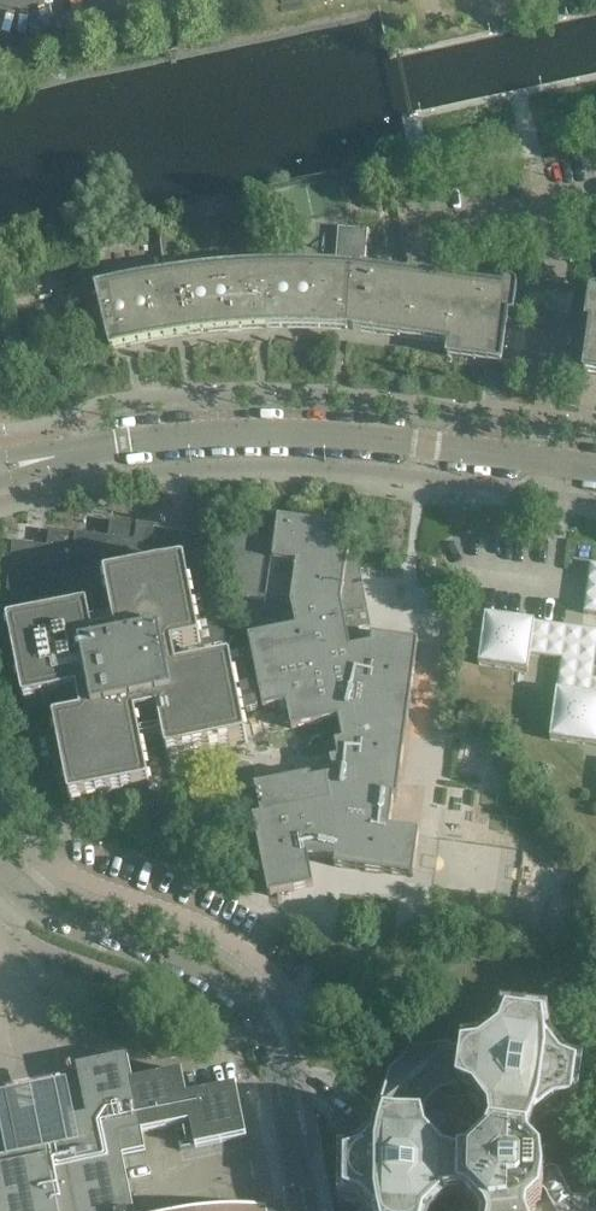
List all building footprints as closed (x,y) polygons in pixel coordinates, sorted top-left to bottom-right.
[(511,125),(463,135),(468,158),(510,150),(516,148),(511,125)] [(265,257),(264,228),(249,229),(250,258),(265,257)] [(339,228),(337,257),(351,258),(352,249),(353,229),(339,228)] [(352,249),(351,258),(365,259),(367,230),(353,229),(352,249)] [(175,236),(161,237),(164,266),(179,264),(175,236)] [(273,265),(265,266),(269,328),(276,328),(283,328),(290,328),(298,328),(305,328),(312,328),(319,328),(327,328),(334,329),(341,329),(348,330),(350,267),(343,266),(335,266),(327,266),(319,265),(312,265),(304,265),(296,265),(289,265),(281,265),(273,265)] [(187,272),(180,273),(189,334),(196,333),(203,333),(210,332),(217,331),(224,330),(232,330),(239,329),(246,329),(253,328),(260,328),(268,328),(269,328),(265,266),(264,266),(256,266),(248,266),(241,267),(233,267),(225,268),(218,269),(210,269),(203,270),(195,271),(187,272)] [(350,267),(348,330),(449,343),(447,357),(501,364),(503,351),(508,315),(514,316),(518,289),(517,284),(514,281),(509,280),(505,283),(502,287),(350,267)] [(104,287),(96,288),(111,349),(118,347),(125,346),(131,344),(138,343),(145,341),(152,340),(159,339),(166,338),(173,337),(180,336),(187,335),(189,334),(180,273),(172,274),(165,275),(157,276),(149,278),(142,279),(134,280),(127,282),(119,283),(111,285),(104,287)] [(595,292),(591,294),(589,298),(585,325),(591,326),(586,362),(585,375),(595,377),(595,292)] [(214,518),(216,502),(199,500),(197,515),(214,518)] [(397,799),(418,642),(372,636),(371,645),(362,647),(351,591),(350,590),(350,591),(343,590),(351,529),(349,528),(349,529),(328,527),(328,526),(325,525),(325,526),(304,524),(304,522),(302,522),(301,523),(281,520),(281,519),(278,519),(275,541),(227,535),(240,597),(291,604),(295,628),(249,637),(263,710),(276,707),(278,719),(290,717),(291,724),(292,729),(339,720),(344,742),(336,743),(339,759),(331,760),(334,776),(312,781),(311,776),(255,787),(261,816),(253,818),(268,896),(314,887),(308,856),(317,858),(328,859),(335,860),(334,867),(413,878),(419,832),(389,828),(391,818),(394,798),(397,799)] [(205,669),(200,646),(202,646),(202,645),(201,645),(197,620),(197,619),(196,619),(191,595),(192,595),(192,594),(191,594),(186,570),(187,569),(186,568),(185,569),(185,567),(183,567),(184,568),(169,570),(155,573),(154,571),(149,546),(149,545),(137,543),(139,526),(111,522),(109,533),(108,539),(95,538),(85,537),(49,532),(48,542),(47,549),(33,547),(24,546),(15,545),(7,601),(9,601),(9,600),(25,601),(30,624),(11,628),(10,628),(10,630),(9,630),(9,631),(10,631),(14,656),(14,657),(15,657),(20,681),(19,681),(19,682),(20,682),(25,707),(24,707),(24,708),(26,708),(26,709),(28,709),(27,709),(52,704),(53,704),(53,703),(61,702),(64,701),(68,700),(68,699),(73,698),(73,699),(77,698),(77,699),(78,699),(78,697),(80,697),(85,721),(83,721),(83,720),(82,720),(82,721),(77,721),(78,723),(73,724),(73,722),(70,723),(57,726),(57,725),(56,725),(56,726),(56,727),(55,727),(55,728),(60,753),(60,754),(61,754),(65,778),(65,780),(66,780),(70,804),(70,805),(72,805),(72,806),(73,806),(73,805),(88,803),(97,801),(98,801),(99,801),(99,800),(123,795),(123,796),(124,796),(124,795),(148,790),(149,791),(150,790),(149,789),(151,789),(151,787),(150,787),(145,763),(146,763),(146,762),(145,762),(142,747),(141,748),(139,738),(162,733),(167,758),(167,759),(169,759),(169,760),(170,760),(170,759),(194,754),(189,728),(203,725),(192,672),(205,669)] [(591,564),(584,614),(595,615),(595,565),(591,564)] [(593,679),(595,664),(595,653),(595,630),(486,615),(481,648),(479,665),(513,669),(529,671),(531,655),(560,659),(556,690),(552,723),(550,740),(595,746),(595,679),(593,679)] [(241,713),(238,699),(237,697),(236,692),(237,692),(237,691),(236,691),(231,666),(232,666),(231,665),(230,666),(229,664),(228,664),(228,665),(205,669),(192,672),(203,725),(189,728),(194,754),(195,755),(196,755),(196,754),(220,749),(220,750),(221,750),(221,749),(237,746),(241,745),(245,744),(245,745),(246,745),(245,743),(247,743),(247,741),(246,742),(241,717),(242,717),(242,716),(241,716),(241,713)] [(257,697),(255,686),(252,685),(248,685),(247,686),(248,689),(249,694),(249,697),(249,698),(257,697)] [(411,945),(413,931),(400,930),(398,943),(411,945)] [(581,1189),(576,1164),(564,1153),(552,1147),(558,1131),(578,1115),(595,1113),(595,1112),(595,1075),(585,1070),(569,1050),(567,1033),(531,1027),(524,1044),(521,1047),(513,1041),(505,1048),(508,1056),(504,1059),(486,1061),(470,1054),(469,1054),(438,1058),(437,1059),(414,1079),(413,1081),(405,1111),(409,1130),(404,1147),(385,1165),(369,1169),(369,1205),(385,1210),(386,1210),(573,1210),(580,1202),(581,1189)] [(145,1206),(133,1208),(119,1138),(191,1123),(196,1147),(247,1137),(236,1086),(187,1096),(182,1072),(133,1082),(128,1057),(77,1067),(87,1117),(36,1127),(0,1134),(0,1210),(147,1210),(145,1206)] [(0,1101),(0,1110),(11,1165),(83,1150),(70,1087),(0,1101)]
